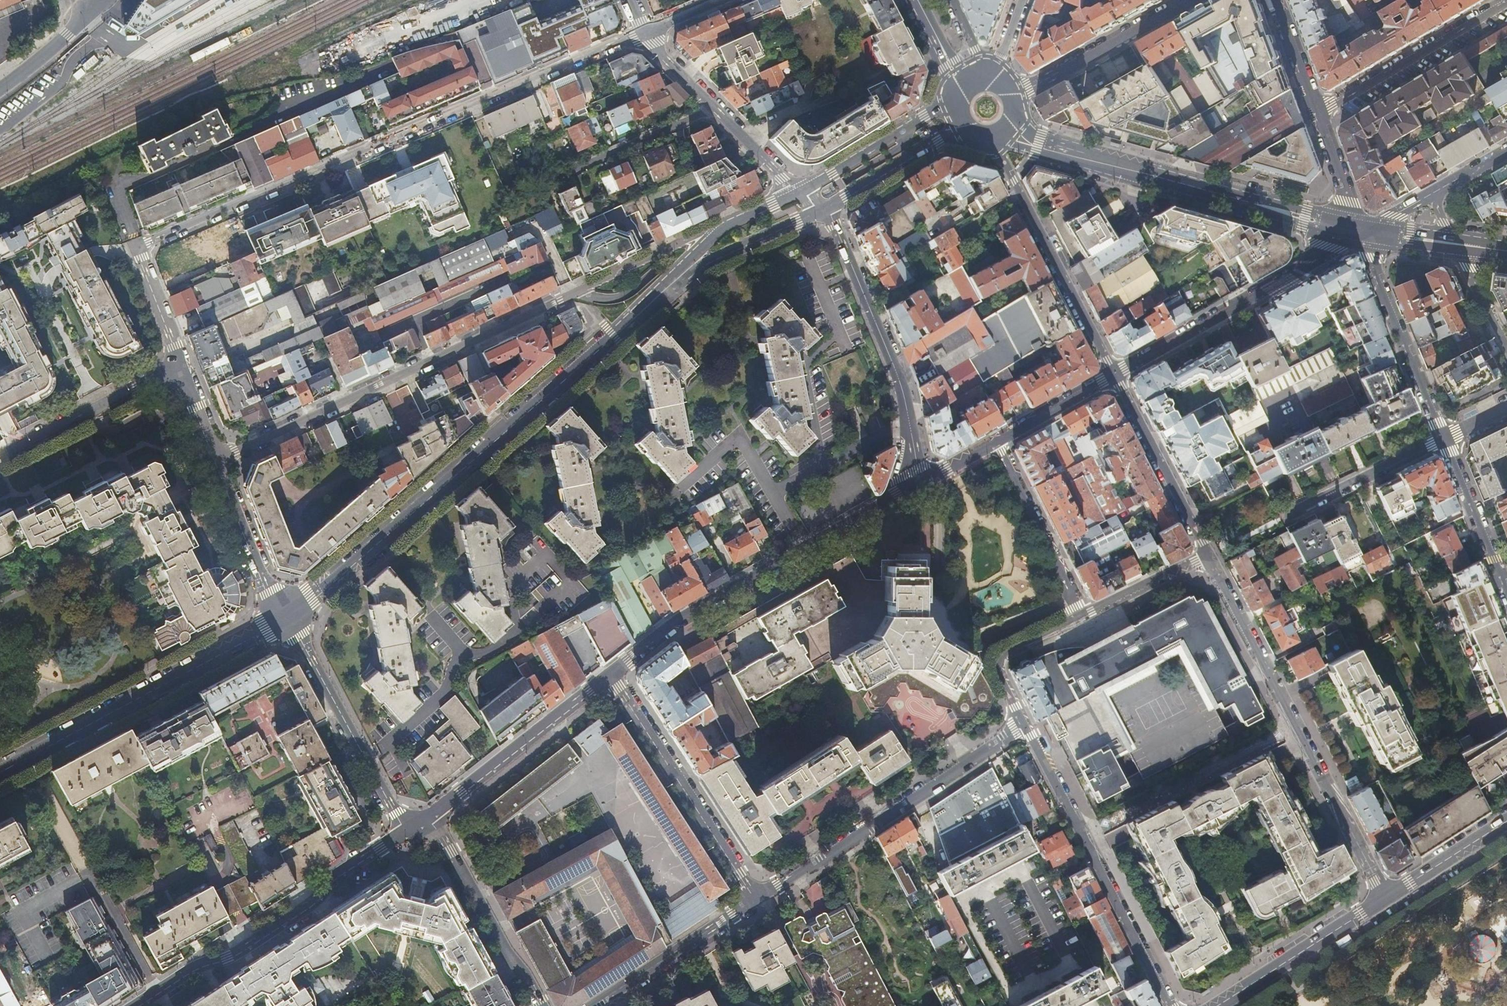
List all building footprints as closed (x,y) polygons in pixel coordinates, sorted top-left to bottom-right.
[(124,25),(136,33),(192,0),(141,0),(124,25)] [(579,0),(577,0),(577,1),(535,19),(528,2),(507,10),(530,63),(567,47),(563,37),(584,27),(589,25),(585,15),(579,0)] [(614,0),(579,0),(585,15),(596,11),(611,4),(615,2),(614,0)] [(721,14),(727,27),(732,24),(733,27),(756,17),(755,14),(767,9),(768,12),(780,7),(777,0),(754,0),(721,14)] [(780,7),(784,17),(785,19),(798,13),(799,13),(800,12),(801,11),(801,10),(801,9),(800,9),(800,8),(810,3),(811,3),(811,2),(811,1),(811,0),(777,0),(780,7)] [(897,22),(887,2),(885,0),(860,0),(877,32),(897,22)] [(981,40),(982,40),(982,41),(983,42),(983,43),(984,43),(985,44),(986,45),(987,45),(988,45),(989,44),(990,43),(991,42),(991,41),(991,40),(992,40),(999,21),(1007,0),(963,0),(981,40)] [(1035,9),(1046,14),(1061,13),(1065,2),(1064,0),(1038,0),(1035,9)] [(1084,7),(1099,35),(1121,23),(1152,6),(1162,0),(1115,0),(1114,3),(1112,5),(1110,1),(1106,4),(1105,3),(1095,9),(1091,8),(1087,1),(1084,1),(1084,6),(1084,7)] [(1190,43),(1195,51),(1201,61),(1207,70),(1224,99),(1229,96),(1211,66),(1217,62),(1208,46),(1205,48),(1200,40),(1233,21),(1235,14),(1240,16),(1238,22),(1241,30),(1244,39),(1258,34),(1257,32),(1269,27),(1259,0),(1213,0),(1212,0),(1176,20),(1190,43)] [(1310,51),(1336,36),(1354,25),(1360,22),(1347,0),(1332,0),(1337,8),(1339,8),(1344,5),(1353,19),(1347,22),(1344,17),(1346,16),(1345,13),(1343,14),(1341,14),(1328,18),(1325,9),(1320,10),(1317,0),(1291,0),(1310,51)] [(1423,2),(1425,5),(1416,11),(1413,10),(1407,0),(1402,0),(1381,12),(1388,24),(1388,28),(1380,32),(1378,29),(1371,33),(1370,32),(1367,34),(1368,35),(1350,46),(1352,49),(1343,54),(1336,36),(1310,51),(1325,89),(1326,90),(1327,91),(1328,91),(1331,91),(1484,0),(1427,0),(1423,2)] [(584,27),(586,30),(594,26),(593,23),(600,20),(602,23),(606,32),(617,28),(619,22),(611,4),(596,11),(585,15),(589,25),(584,27)] [(1081,46),(1099,35),(1084,7),(1074,12),(1078,20),(1069,25),(1067,22),(1065,24),(1067,26),(1061,29),(1057,22),(1054,23),(1049,26),(1055,36),(1065,54),(1081,46)] [(1032,72),(1065,54),(1055,36),(1044,42),(1043,39),(1046,31),(1041,29),(1044,20),(1054,23),(1057,22),(1061,19),(1046,14),(1035,9),(1026,32),(1017,56),(1032,72)] [(530,63),(507,10),(490,17),(496,30),(479,37),(496,78),(492,79),(494,85),(517,75),(515,70),(530,63)] [(727,27),(721,14),(719,10),(678,28),(675,47),(680,51),(683,48),(686,52),(683,55),(688,60),(717,47),(733,40),(727,27)] [(496,30),(490,17),(455,31),(459,39),(459,40),(461,45),(475,39),(492,79),(496,78),(479,37),(496,30)] [(1152,64),(1163,84),(1168,81),(1159,65),(1157,66),(1156,63),(1190,43),(1176,20),(1158,31),(1138,42),(1152,64)] [(1366,24),(1363,20),(1360,22),(1354,25),(1357,30),(1366,24)] [(872,45),(878,56),(908,42),(897,22),(877,32),(871,35),(875,41),(873,42),(872,45)] [(569,52),(591,42),(586,30),(584,27),(563,37),(567,47),(569,52)] [(1284,65),(1269,27),(1257,32),(1258,34),(1244,39),(1260,79),(1284,65)] [(1469,61),(1506,38),(1506,27),(1500,31),(1483,41),(1464,52),(1469,61)] [(1240,41),(1244,39),(1241,30),(1228,37),(1232,45),(1240,41)] [(751,60),(763,55),(760,50),(757,51),(749,33),(733,40),(717,47),(727,71),(751,60)] [(1210,40),(1230,76),(1237,72),(1217,36),(1210,40)] [(358,105),(361,105),(365,103),(367,101),(367,100),(374,97),(388,130),(435,110),(433,105),(479,86),(478,85),(461,46),(461,45),(459,40),(459,39),(391,57),(398,72),(345,96),(350,108),(358,104),(358,105)] [(908,42),(878,56),(882,64),(885,65),(886,64),(893,76),(897,74),(919,64),(908,42)] [(1201,61),(1195,51),(1185,58),(1191,68),(1201,61)] [(1467,80),(1477,74),(1469,61),(1464,52),(1429,74),(1386,99),(1341,126),(1340,127),(1340,128),(1340,130),(1359,181),(1380,168),(1385,165),(1379,148),(1373,150),(1369,139),(1382,131),(1390,145),(1423,125),(1414,111),(1434,100),(1442,113),(1475,94),(1467,80)] [(656,72),(662,70),(657,65),(652,67),(640,55),(632,53),(621,57),(620,55),(607,61),(615,78),(621,76),(620,72),(634,66),(638,73),(617,82),(619,89),(632,83),(637,81),(656,72)] [(733,84),(754,74),(757,73),(751,60),(727,71),(733,84)] [(769,92),(796,80),(794,75),(784,79),(780,69),(789,65),(786,60),(760,72),(769,92)] [(883,80),(866,88),(871,95),(886,120),(887,121),(915,104),(921,77),(923,69),(919,64),(897,74),(899,78),(895,93),(891,93),(883,80)] [(1160,127),(1182,114),(1169,93),(1163,84),(1152,64),(1148,66),(1146,71),(1141,70),(1139,76),(1135,75),(1151,102),(1157,103),(1160,101),(1167,112),(1160,127)] [(1292,89),(1284,65),(1260,79),(1255,81),(1251,84),(1255,91),(1253,92),(1261,107),(1292,89)] [(1502,114),(1506,121),(1506,69),(1502,72),(1505,77),(1486,88),(1502,114)] [(584,70),(574,74),(583,95),(592,91),(584,70)] [(1194,77),(1211,106),(1224,99),(1207,70),(1194,77)] [(658,89),(664,86),(661,79),(660,80),(656,72),(637,81),(641,89),(638,90),(639,93),(640,92),(640,94),(643,93),(644,95),(644,94),(658,88),(658,89)] [(574,73),(541,87),(552,120),(544,124),(550,136),(567,128),(592,117),(583,95),(574,74),(574,73)] [(745,103),(749,101),(750,101),(749,98),(747,99),(742,89),(753,84),(752,82),(756,79),(754,74),(733,84),(718,90),(735,108),(742,105),(745,103)] [(1144,136),(1158,128),(1130,119),(1142,112),(1143,106),(1149,107),(1151,102),(1135,75),(1133,75),(1131,80),(1125,79),(1122,81),(1119,76),(1111,81),(1114,85),(1082,103),(1094,122),(1144,136)] [(1239,91),(1246,86),(1242,78),(1234,83),(1239,91)] [(756,115),(802,92),(796,80),(769,92),(761,95),(754,99),(750,101),(749,101),(750,103),(752,106),(756,115)] [(1052,89),(1035,99),(1048,120),(1062,124),(1069,119),(1064,110),(1072,106),(1086,128),(1095,124),(1094,122),(1082,103),(1069,80),(1052,89)] [(636,92),(638,90),(641,89),(637,81),(632,83),(636,92)] [(680,88),(674,82),(664,86),(658,89),(658,88),(644,94),(644,95),(652,111),(671,102),(666,91),(680,88)] [(1169,93),(1182,114),(1186,121),(1198,114),(1181,85),(1169,93)] [(1213,135),(1189,149),(1177,156),(1230,171),(1242,164),(1306,126),(1292,89),(1261,107),(1213,135)] [(754,99),(761,95),(759,91),(752,94),(754,99)] [(1481,97),(1485,104),(1493,100),(1489,93),(1481,97)] [(625,103),(632,119),(652,111),(644,95),(625,103)] [(886,120),(871,95),(868,97),(869,100),(815,134),(813,135),(809,135),(806,135),(802,133),(789,120),(770,139),(784,153),(788,156),(793,159),(797,161),(804,163),(813,163),(817,162),(822,161),(851,143),(881,123),(886,120)] [(345,96),(299,116),(304,128),(331,116),(344,144),(362,135),(354,116),(350,108),(345,96)] [(541,115),(533,97),(484,117),(493,136),(541,115)] [(614,127),(632,119),(625,103),(607,111),(614,127)] [(1428,122),(1437,117),(1431,107),(1422,113),(1428,122)] [(151,172),(165,165),(163,161),(175,155),(176,157),(183,154),(184,155),(188,156),(192,154),(193,150),(192,147),(211,137),(214,144),(229,137),(215,109),(200,116),(202,121),(155,145),(152,139),(138,146),(151,172)] [(1198,114),(1186,121),(1169,131),(1173,139),(1170,141),(1172,145),(1175,143),(1176,145),(1179,144),(1181,146),(1183,145),(1185,147),(1187,146),(1189,149),(1213,135),(1200,113),(1198,114)] [(1186,121),(1182,114),(1160,127),(1160,128),(1158,128),(1144,136),(1166,143),(1170,141),(1173,139),(1169,131),(1186,121)] [(1496,143),(1506,136),(1506,121),(1502,114),(1493,119),(1497,127),(1490,131),(1496,143)] [(299,116),(275,126),(295,170),(318,160),(304,128),(299,116)] [(593,137),(603,133),(595,116),(592,117),(567,128),(577,150),(589,145),(590,146),(596,143),(593,137)] [(926,128),(924,125),(917,130),(923,140),(931,136),(929,133),(924,136),(921,131),(926,128)] [(275,126),(234,145),(248,176),(252,183),(254,187),(295,170),(275,126)] [(1320,170),(1323,170),(1306,126),(1242,164),(1255,167),(1311,184),(1311,182),(1320,170)] [(707,127),(691,134),(697,146),(698,149),(695,150),(696,155),(700,153),(705,166),(723,157),(711,129),(707,127)] [(1453,167),(1490,146),(1480,127),(1449,145),(1441,131),(1430,138),(1440,154),(1448,170),(1453,167)] [(1427,162),(1440,154),(1430,138),(1418,146),(1427,162)] [(673,142),(643,155),(654,181),(675,172),(670,161),(679,157),(673,142)] [(234,145),(220,151),(232,162),(179,185),(176,178),(167,182),(170,189),(134,204),(142,227),(149,224),(150,226),(184,212),(174,189),(180,187),(190,209),(244,186),(241,179),(248,176),(234,145)] [(1420,186),(1435,177),(1427,162),(1418,146),(1401,156),(1420,186)] [(354,192),(367,222),(388,213),(388,214),(407,206),(406,204),(422,197),(426,208),(424,209),(433,230),(438,232),(452,226),(455,232),(469,226),(449,180),(452,179),(442,155),(412,167),(413,169),(394,177),(393,175),(354,192)] [(1385,165),(1380,168),(1385,178),(1400,169),(1412,190),(1420,186),(1401,156),(1385,165)] [(734,179),(723,157),(705,166),(692,172),(703,194),(715,188),(724,184),(734,179)] [(946,181),(972,165),(945,158),(944,158),(943,158),(942,158),(941,159),(940,159),(939,160),(903,181),(905,184),(914,200),(922,195),(920,191),(942,178),(944,182),(946,181)] [(636,182),(627,161),(608,170),(610,174),(602,177),(609,192),(616,188),(617,190),(636,182)] [(1493,172),(1499,184),(1506,180),(1506,164),(1493,172)] [(980,185),(995,176),(992,170),(972,165),(946,181),(950,187),(948,188),(952,194),(954,193),(957,199),(970,192),(965,183),(970,180),(978,181),(980,185)] [(1025,179),(1035,200),(1048,192),(1068,180),(1072,178),(1035,168),(1025,179)] [(1385,178),(1380,168),(1359,181),(1368,207),(1378,210),(1398,198),(1385,178)] [(733,190),(757,180),(752,171),(736,179),(738,184),(732,187),(733,190)] [(248,176),(241,179),(244,186),(252,183),(248,176)] [(967,204),(973,215),(1005,195),(998,181),(995,176),(980,185),(978,187),(982,193),(975,197),(974,200),(967,204)] [(720,197),(725,208),(762,191),(757,180),(733,190),(728,193),(720,197)] [(1048,192),(1057,208),(1077,196),(1068,180),(1048,192)] [(361,225),(367,222),(354,192),(350,184),(342,188),(344,194),(340,195),(338,194),(322,201),(321,204),(316,206),(317,208),(310,211),(321,236),(323,241),(329,238),(329,240),(362,226),(361,225)] [(583,206),(573,184),(569,186),(570,188),(558,193),(567,213),(572,211),(578,224),(588,219),(583,206)] [(715,188),(720,197),(728,193),(724,184),(715,188)] [(877,201),(874,203),(882,219),(906,205),(913,200),(914,200),(905,184),(902,186),(906,192),(895,199),(893,197),(889,199),(891,201),(881,208),(877,201)] [(1506,215),(1506,201),(1499,186),(1488,192),(1498,211),(1499,214),(1506,215)] [(174,189),(184,212),(190,209),(180,187),(174,189)] [(1057,208),(1048,213),(1056,229),(1074,264),(1115,239),(1089,196),(1097,192),(1094,187),(1077,196),(1057,208)] [(686,213),(691,224),(725,208),(720,197),(715,188),(703,194),(682,204),(686,213)] [(1492,214),(1498,211),(1488,192),(1488,190),(1472,198),(1485,222),(1497,224),(1492,214)] [(99,345),(101,344),(104,349),(107,351),(110,353),(114,354),(120,353),(129,349),(131,353),(142,347),(137,339),(134,340),(131,334),(133,332),(115,299),(111,301),(98,274),(102,272),(96,260),(92,262),(88,256),(85,251),(69,219),(88,210),(79,193),(33,217),(34,219),(20,226),(19,224),(13,227),(13,228),(6,232),(6,231),(0,234),(0,235),(0,256),(40,236),(47,236),(57,255),(51,258),(55,264),(59,262),(60,263),(62,268),(64,274),(78,301),(75,302),(78,310),(80,309),(95,338),(93,339),(97,346),(99,345)] [(643,222),(645,221),(656,216),(645,193),(633,199),(638,210),(643,222)] [(913,200),(924,219),(935,212),(924,194),(922,195),(914,200),(913,200)] [(633,199),(618,206),(623,216),(638,210),(633,199)] [(876,223),(882,219),(874,203),(872,200),(850,214),(848,220),(855,236),(869,227),(867,223),(874,219),(876,223)] [(917,223),(920,221),(924,219),(913,200),(906,205),(917,223)] [(594,201),(583,206),(588,219),(601,214),(609,210),(607,205),(598,210),(594,201)] [(259,262),(321,236),(310,211),(308,208),(307,206),(261,225),(246,232),(255,252),(259,261),(259,262)] [(553,207),(534,215),(539,224),(543,222),(550,237),(564,231),(553,207)] [(1169,207),(1161,211),(1157,233),(1161,234),(1160,237),(1191,244),(1203,237),(1207,242),(1214,238),(1235,225),(1169,207)] [(656,216),(660,225),(666,222),(669,221),(664,216),(662,213),(656,216)] [(671,227),(674,232),(691,224),(686,213),(669,221),(671,227)] [(1000,242),(1002,241),(1023,229),(1020,223),(1014,213),(998,223),(1002,230),(996,233),(1000,242)] [(1047,213),(1043,215),(1052,232),(1056,230),(1047,213)] [(1048,213),(1047,213),(1056,230),(1056,229),(1048,213)] [(581,255),(562,263),(570,281),(639,248),(630,230),(624,233),(617,231),(616,234),(610,232),(601,214),(588,219),(578,224),(587,244),(585,249),(583,248),(581,255)] [(201,232),(217,269),(230,263),(255,252),(246,232),(239,216),(201,232)] [(927,243),(931,240),(924,227),(896,244),(892,243),(888,244),(884,237),(887,236),(888,231),(886,227),(881,229),(878,225),(884,221),(882,219),(876,223),(869,227),(855,236),(867,265),(872,276),(876,273),(898,260),(904,256),(927,243)] [(363,229),(369,226),(367,222),(361,225),(362,226),(329,240),(329,238),(323,241),(324,245),(331,242),(331,244),(363,231),(363,229)] [(660,225),(665,236),(672,233),(669,228),(666,222),(660,225)] [(650,230),(655,241),(665,236),(660,225),(650,230)] [(1235,225),(1214,238),(1226,260),(1234,255),(1268,234),(1235,225)] [(1074,264),(1070,266),(1082,290),(1102,278),(1096,268),(1098,266),(1097,264),(1141,238),(1135,227),(1115,239),(1074,264)] [(948,273),(960,265),(964,263),(954,245),(960,242),(951,228),(931,240),(927,243),(931,249),(938,245),(948,263),(944,266),(948,273)] [(1007,256),(967,278),(979,299),(1017,278),(1021,279),(1028,292),(1049,279),(1036,254),(1023,229),(1002,241),(1008,253),(1007,256)] [(503,258),(508,269),(510,274),(537,261),(537,262),(546,258),(539,242),(529,233),(490,250),(495,261),(503,258)] [(1278,238),(1268,234),(1234,255),(1244,273),(1270,258),(1275,267),(1280,264),(1282,262),(1284,260),(1285,257),(1286,254),(1286,251),(1285,248),(1284,245),(1283,242),(1281,240),(1279,238),(1278,238)] [(193,259),(184,239),(161,249),(156,260),(161,262),(163,266),(159,267),(158,267),(163,280),(180,273),(177,266),(193,259)] [(795,256),(804,252),(801,245),(792,248),(795,256)] [(190,288),(170,297),(177,316),(196,307),(265,276),(263,272),(256,275),(252,266),(251,266),(250,262),(256,260),(257,262),(259,261),(255,252),(230,263),(237,279),(234,281),(233,280),(230,281),(229,278),(214,278),(194,287),(200,289),(203,298),(196,301),(190,288)] [(1102,278),(1082,290),(1098,321),(1116,309),(1159,283),(1153,274),(1141,254),(1102,278)] [(776,255),(765,260),(768,267),(779,262),(776,255)] [(1344,291),(1349,305),(1371,295),(1355,257),(1348,255),(1313,275),(1319,288),(1323,296),(1337,289),(1336,287),(1340,285),(1343,286),(1345,290),(1344,291)] [(909,265),(904,256),(898,260),(876,273),(886,291),(902,282),(910,278),(904,268),(909,265)] [(429,262),(440,286),(449,282),(438,258),(429,262)] [(434,288),(439,300),(508,269),(503,258),(495,261),(449,282),(440,286),(434,288)] [(1249,282),(1275,267),(1270,258),(1244,273),(1249,282)] [(967,278),(960,265),(948,273),(968,309),(971,307),(980,302),(979,299),(967,278)] [(1395,288),(1409,323),(1430,314),(1428,309),(1429,306),(1432,305),(1438,303),(1440,302),(1443,303),(1445,308),(1455,304),(1466,299),(1452,269),(1450,268),(1442,267),(1429,274),(1438,293),(1424,299),(1416,280),(1395,288)] [(372,287),(383,311),(424,292),(414,268),(389,279),(372,287)] [(333,271),(320,277),(328,295),(341,289),(334,275),(333,271)] [(1497,274),(1496,287),(1499,294),(1506,309),(1506,275),(1497,274)] [(551,275),(513,293),(481,308),(487,320),(556,287),(551,275)] [(1333,318),(1313,275),(1265,300),(1270,307),(1257,313),(1275,349),(1295,338),(1298,345),(1322,331),(1319,326),(1333,318)] [(196,307),(204,328),(215,324),(274,297),(265,276),(196,307)] [(1,342),(3,341),(10,354),(8,355),(15,368),(0,375),(0,410),(23,398),(27,406),(40,399),(38,396),(42,394),(45,392),(47,390),(50,385),(50,381),(50,378),(50,374),(46,367),(50,365),(45,354),(41,355),(30,334),(35,331),(29,321),(27,322),(18,305),(19,304),(14,295),(11,297),(0,277),(0,339),(1,342)] [(1214,287),(1221,298),(1230,293),(1222,278),(1218,277),(1213,279),(1217,286),(1214,287)] [(1049,279),(1028,292),(979,321),(993,343),(967,359),(981,382),(990,376),(996,373),(1006,367),(1037,348),(1075,329),(1070,320),(1049,279)] [(302,312),(304,317),(311,314),(316,312),(304,284),(292,289),(302,312)] [(513,293),(508,284),(472,301),(476,310),(481,308),(513,293)] [(281,294),(286,304),(294,324),(305,319),(304,317),(302,312),(292,289),(281,294)] [(1116,309),(1098,321),(1106,335),(1129,321),(1159,302),(1167,296),(1162,289),(1150,297),(1149,296),(1125,311),(1125,312),(1123,314),(1121,311),(1119,313),(1116,309)] [(283,354),(296,382),(303,378),(312,374),(311,372),(308,373),(300,355),(313,349),(312,345),(323,340),(345,386),(370,375),(359,353),(366,349),(364,347),(357,350),(348,330),(363,323),(367,333),(369,332),(374,341),(380,339),(375,329),(436,302),(435,301),(431,290),(424,292),(383,311),(382,311),(339,330),(322,337),(283,354)] [(938,323),(919,290),(886,309),(890,319),(891,323),(898,338),(902,348),(919,338),(914,330),(920,327),(925,334),(940,325),(938,323)] [(1159,303),(1172,326),(1191,316),(1177,290),(1167,296),(1159,302),(1159,303)] [(214,327),(217,335),(286,304),(281,294),(274,297),(215,324),(216,327),(214,327)] [(1344,340),(1349,350),(1363,344),(1381,336),(1387,333),(1371,295),(1349,305),(1331,312),(1333,318),(1344,340)] [(775,326),(797,346),(800,349),(812,339),(805,330),(807,329),(797,317),(794,319),(785,309),(784,310),(776,301),(764,311),(765,312),(756,319),(764,329),(775,326)] [(1141,321),(1144,325),(1152,338),(1172,326),(1159,303),(1152,308),(1154,312),(1142,319),(1141,321)] [(338,327),(339,330),(382,311),(379,304),(336,323),(338,327)] [(1453,333),(1463,354),(1475,348),(1469,335),(1470,335),(1455,304),(1445,308),(1442,310),(1452,332),(1453,333)] [(562,323),(569,339),(584,326),(585,326),(582,320),(580,321),(573,307),(558,314),(562,323)] [(971,307),(968,309),(949,320),(940,325),(925,334),(919,338),(902,348),(908,363),(924,354),(931,365),(926,373),(915,380),(918,387),(967,359),(993,343),(979,321),(971,307)] [(450,322),(456,334),(487,320),(481,308),(476,310),(450,322)] [(1429,369),(1430,368),(1463,354),(1453,333),(1438,340),(1431,322),(1437,319),(1445,336),(1452,332),(1442,310),(1430,314),(1409,323),(1429,369)] [(427,321),(431,331),(443,326),(445,325),(441,315),(439,316),(427,321)] [(1129,321),(1106,335),(1115,353),(1122,354),(1152,338),(1144,325),(1137,329),(1134,329),(1129,321)] [(429,347),(456,334),(450,322),(445,325),(443,326),(431,331),(423,335),(429,347)] [(549,348),(569,339),(562,323),(542,333),(549,348)] [(209,387),(244,372),(239,361),(246,358),(244,353),(227,360),(217,335),(214,327),(216,327),(215,324),(204,328),(189,335),(209,387)] [(498,382),(508,393),(552,355),(549,348),(542,333),(538,326),(482,352),(491,372),(498,382)] [(773,404),(767,409),(775,426),(786,417),(792,416),(801,425),(800,418),(806,418),(791,351),(797,346),(775,326),(764,329),(762,337),(758,337),(773,404)] [(239,361),(244,372),(283,354),(322,337),(320,335),(317,327),(246,358),(239,361)] [(320,335),(322,337),(339,330),(338,327),(320,335)] [(385,347),(387,352),(395,348),(396,349),(406,344),(409,349),(419,345),(412,328),(383,342),(385,347)] [(646,356),(647,360),(658,358),(667,360),(678,375),(681,378),(693,368),(686,360),(687,358),(668,335),(666,337),(659,328),(646,339),(646,340),(639,347),(646,356)] [(1085,348),(1075,329),(1037,348),(1040,353),(1041,355),(1046,352),(1044,349),(1048,347),(1050,350),(1055,347),(1059,355),(1066,357),(1064,358),(1064,359),(1061,359),(1052,364),(1048,358),(1044,360),(1045,363),(1061,390),(1091,373),(1094,365),(1085,348)] [(1381,336),(1363,344),(1366,352),(1362,355),(1367,365),(1364,367),(1369,374),(1391,365),(1393,364),(1392,362),(1382,338),(1381,336)] [(1249,385),(1284,369),(1275,349),(1271,341),(1269,337),(1234,356),(1248,383),(1249,385)] [(1463,354),(1430,368),(1435,379),(1439,386),(1443,383),(1448,393),(1454,391),(1458,399),(1497,378),(1493,369),(1498,366),(1490,351),(1494,349),(1489,340),(1475,348),(1463,354)] [(1231,390),(1248,383),(1234,356),(1228,342),(1169,374),(1177,387),(1178,389),(1205,374),(1212,388),(1226,381),(1231,390)] [(359,353),(370,375),(393,364),(387,352),(385,347),(371,353),(370,353),(369,353),(367,349),(366,349),(359,353)] [(1040,353),(1037,348),(1006,367),(1009,372),(1040,353)] [(1249,385),(1256,400),(1335,363),(1328,349),(1284,369),(1249,385)] [(467,379),(469,383),(491,372),(482,352),(481,350),(458,361),(459,363),(467,379)] [(656,432),(653,435),(659,442),(669,446),(684,445),(689,444),(675,378),(678,375),(667,360),(658,358),(647,360),(648,364),(642,365),(656,432)] [(981,382),(967,359),(918,387),(926,400),(932,412),(951,401),(978,384),(981,382)] [(1172,392),(1178,389),(1177,387),(1169,374),(1162,361),(1133,377),(1131,384),(1140,402),(1150,397),(1160,392),(1158,388),(1163,385),(1166,390),(1170,389),(1171,389),(1172,392)] [(456,364),(463,380),(467,379),(459,363),(456,364)] [(1029,407),(1061,390),(1045,363),(1032,371),(1035,376),(1033,377),(1034,380),(1032,381),(1028,373),(1022,376),(1021,375),(1019,376),(1020,378),(1014,381),(1029,407)] [(439,373),(447,388),(458,383),(463,380),(456,364),(447,369),(439,373)] [(1391,365),(1369,374),(1360,378),(1371,403),(1360,408),(1361,409),(1370,429),(1372,432),(1417,410),(1410,395),(1409,396),(1405,387),(1401,389),(1391,365)] [(1493,369),(1497,378),(1502,375),(1498,366),(1493,369)] [(309,390),(312,397),(319,392),(317,388),(334,380),(328,367),(312,374),(303,378),(309,390)] [(1009,372),(1006,367),(996,373),(999,379),(1004,387),(986,397),(987,399),(997,415),(1010,406),(1016,415),(1029,407),(1014,381),(1009,372)] [(109,380),(116,376),(112,369),(106,373),(109,380)] [(238,409),(256,400),(244,372),(209,387),(221,417),(238,409)] [(472,391),(483,415),(508,393),(498,382),(491,372),(469,383),(468,384),(472,391)] [(427,404),(431,402),(429,397),(442,391),(444,395),(449,393),(447,388),(439,373),(431,377),(433,380),(434,382),(431,384),(420,389),(427,404)] [(996,373),(990,376),(993,382),(999,379),(996,373)] [(1209,390),(1212,388),(1205,374),(1178,389),(1178,390),(1202,377),(1209,390)] [(291,384),(296,395),(300,404),(312,398),(309,390),(303,378),(296,382),(291,384)] [(1353,394),(1346,380),(1301,402),(1308,416),(1353,394)] [(447,388),(449,393),(460,387),(458,383),(447,388)] [(985,394),(978,384),(951,401),(956,409),(963,405),(963,404),(976,396),(977,399),(985,394)] [(272,393),(277,403),(285,400),(280,389),(272,393)] [(71,391),(64,394),(68,401),(74,398),(71,391)] [(478,419),(483,415),(472,391),(457,398),(464,413),(449,421),(457,438),(473,423),(468,418),(473,414),(478,419)] [(1454,391),(1448,393),(1452,402),(1458,399),(1454,391)] [(1163,392),(1140,402),(1142,405),(1150,420),(1184,486),(1219,469),(1214,459),(1238,449),(1222,418),(1200,428),(1193,415),(1182,421),(1173,408),(1163,392)] [(269,407),(277,403),(272,393),(265,396),(269,407)] [(285,400),(277,403),(269,407),(268,408),(273,420),(280,417),(278,414),(300,404),(296,395),(285,400)] [(1102,395),(1084,405),(1093,422),(1096,420),(1097,423),(1100,422),(1101,424),(1096,427),(1100,435),(1124,423),(1117,409),(1110,397),(1102,395)] [(269,415),(261,398),(256,400),(238,409),(242,417),(245,424),(261,418),(261,419),(269,415)] [(960,416),(973,439),(1002,423),(997,415),(987,399),(982,402),(981,400),(964,411),(965,412),(959,415),(960,416)] [(391,422),(381,400),(353,413),(357,423),(363,435),(391,422)] [(1225,415),(1238,437),(1268,421),(1256,400),(1225,415)] [(932,412),(925,417),(927,429),(929,441),(932,451),(943,456),(973,439),(960,416),(957,417),(959,421),(953,424),(953,425),(952,425),(952,426),(952,427),(953,427),(953,428),(948,431),(945,430),(944,424),(947,423),(947,422),(944,410),(948,407),(954,417),(959,415),(956,409),(951,401),(932,412)] [(1084,405),(1075,410),(1087,434),(1092,431),(1089,425),(1093,423),(1093,422),(1084,405)] [(810,435),(801,425),(792,416),(786,417),(775,426),(767,409),(765,406),(752,417),(760,426),(758,427),(768,439),(773,434),(792,455),(803,445),(801,443),(810,435)] [(556,436),(557,443),(564,442),(580,447),(587,454),(590,458),(602,447),(595,439),(597,437),(577,415),(575,417),(568,408),(547,426),(556,436)] [(238,409),(221,417),(224,425),(242,417),(238,409)] [(1315,431),(1325,452),(1370,429),(1361,409),(1342,418),(1340,416),(1339,417),(1339,416),(1338,417),(1336,418),(1338,421),(1336,422),(1335,422),(1315,431)] [(1072,433),(1085,459),(1097,454),(1090,440),(1087,434),(1075,410),(1062,417),(1070,434),(1072,433)] [(449,421),(444,411),(434,416),(435,419),(419,427),(421,431),(406,438),(407,441),(396,447),(396,449),(401,459),(410,478),(421,469),(457,438),(449,421)] [(347,443),(335,419),(325,424),(326,425),(334,443),(335,445),(337,448),(347,443)] [(1043,428),(1064,470),(1075,464),(1054,422),(1043,428)] [(359,437),(363,435),(357,423),(346,428),(352,440),(359,437)] [(1100,435),(1096,437),(1093,438),(1090,440),(1097,454),(1125,509),(1134,504),(1131,497),(1125,486),(1120,477),(1119,474),(1115,467),(1140,454),(1132,438),(1124,423),(1100,435)] [(334,443),(330,435),(329,435),(325,426),(314,431),(325,454),(337,448),(335,445),(334,443)] [(1506,492),(1505,491),(1504,488),(1493,464),(1506,455),(1506,427),(1472,444),(1474,448),(1468,457),(1486,501),(1506,492)] [(1017,443),(1015,450),(1019,459),(1023,466),(1033,486),(1064,470),(1043,428),(1017,443)] [(1280,471),(1281,474),(1325,452),(1315,431),(1314,429),(1270,450),(1273,456),(1280,471)] [(312,446),(306,432),(297,437),(303,450),(312,446)] [(659,442),(653,435),(650,432),(638,442),(646,451),(644,452),(654,463),(656,462),(674,482),(686,472),(684,470),(693,462),(684,453),(684,445),(669,446),(659,442)] [(273,454),(282,474),(297,467),(293,459),(290,461),(289,458),(304,451),(303,450),(297,437),(270,449),(273,454)] [(566,511),(562,514),(569,522),(588,525),(593,532),(593,524),(598,523),(584,457),(587,454),(580,447),(564,442),(557,443),(552,444),(566,511)] [(396,449),(396,447),(394,443),(376,452),(379,457),(396,449)] [(893,460),(896,445),(876,455),(877,458),(876,462),(875,462),(872,463),(871,466),(873,469),(872,473),(868,475),(879,495),(888,477),(890,470),(893,460)] [(1247,455),(1253,467),(1273,456),(1270,450),(1267,445),(1247,455)] [(380,505),(388,498),(378,477),(297,547),(292,546),(267,484),(269,481),(282,474),(273,454),(254,463),(244,487),(275,566),(282,568),(295,571),(302,573),(352,529),(360,523),(380,505)] [(1097,454),(1085,459),(1075,464),(1064,470),(1033,486),(1048,517),(1061,542),(1115,514),(1125,509),(1097,454)] [(1131,497),(1134,504),(1139,502),(1141,500),(1146,498),(1159,491),(1150,473),(1140,454),(1115,467),(1119,474),(1125,472),(1126,474),(1120,477),(1125,486),(1127,484),(1126,482),(1129,480),(1136,494),(1131,497)] [(1256,472),(1261,481),(1280,471),(1273,456),(1253,467),(1256,472)] [(1431,456),(1396,473),(1398,479),(1407,495),(1415,491),(1413,488),(1421,484),(1422,485),(1423,485),(1424,485),(1425,486),(1426,486),(1430,494),(1427,495),(1431,504),(1453,493),(1439,459),(1436,458),(1431,456)] [(63,457),(58,460),(63,468),(68,466),(63,457)] [(410,478),(401,459),(389,465),(388,462),(384,464),(385,466),(382,468),(384,472),(377,475),(378,477),(388,498),(405,483),(410,478)] [(179,640),(181,643),(187,640),(189,638),(190,637),(190,635),(189,633),(198,629),(197,627),(223,613),(218,605),(223,603),(237,604),(239,593),(237,582),(231,570),(214,585),(213,585),(205,569),(200,571),(188,547),(190,546),(186,537),(181,528),(184,526),(176,511),(173,512),(161,488),(163,486),(157,475),(162,472),(158,464),(151,462),(145,465),(145,466),(123,477),(122,475),(104,484),(103,481),(81,492),(83,496),(71,502),(66,494),(49,503),(46,499),(26,510),(28,515),(15,521),(10,512),(0,517),(0,557),(11,551),(14,546),(24,539),(29,548),(34,546),(41,545),(42,546),(54,540),(53,537),(63,531),(62,529),(80,520),(85,529),(90,526),(97,526),(97,527),(110,521),(108,518),(119,512),(118,509),(121,508),(123,511),(129,512),(133,511),(139,513),(140,516),(143,514),(145,519),(142,521),(153,543),(152,544),(156,552),(161,561),(155,564),(156,565),(144,571),(163,607),(175,602),(182,615),(171,620),(166,620),(164,624),(155,629),(156,630),(153,632),(161,649),(179,640)] [(1211,474),(1199,480),(1209,500),(1223,493),(1225,495),(1232,491),(1231,489),(1237,486),(1233,479),(1227,482),(1225,477),(1235,472),(1230,464),(1219,469),(1218,470),(1211,474)] [(1250,490),(1262,483),(1261,481),(1256,472),(1244,478),(1250,490)] [(1407,495),(1398,479),(1377,490),(1391,518),(1413,508),(1407,495)] [(738,482),(725,489),(738,513),(750,506),(738,482)] [(456,507),(464,516),(481,519),(496,534),(499,538),(510,528),(503,519),(505,517),(486,495),(484,497),(476,488),(464,498),(465,499),(456,507)] [(725,489),(719,492),(727,507),(725,512),(731,522),(741,517),(738,513),(725,489)] [(1146,498),(1150,507),(1162,529),(1176,522),(1172,514),(1159,491),(1146,498)] [(695,505),(686,509),(690,516),(696,528),(697,527),(711,520),(709,515),(724,507),(717,493),(695,505)] [(1459,509),(1453,493),(1431,504),(1434,511),(1433,511),(1437,521),(1445,517),(1444,516),(1459,509)] [(1146,498),(1141,500),(1146,509),(1150,507),(1146,498)] [(1499,502),(1499,503),(1496,504),(1500,514),(1504,513),(1506,521),(1506,499),(1499,502)] [(1336,558),(1339,563),(1351,556),(1350,553),(1357,550),(1351,537),(1341,517),(1337,508),(1334,509),(1337,515),(1319,524),(1336,558)] [(569,522),(562,514),(559,511),(547,521),(550,524),(555,530),(553,531),(563,543),(565,541),(583,562),(595,552),(593,549),(602,542),(593,532),(588,525),(569,522)] [(754,541),(766,535),(754,513),(742,520),(748,531),(754,541)] [(1325,563),(1336,558),(1319,524),(1313,513),(1303,518),(1306,523),(1299,527),(1296,521),(1285,527),(1286,529),(1291,539),(1295,547),(1300,556),(1302,561),(1320,552),(1325,563)] [(1115,514),(1061,542),(1064,548),(1074,568),(1091,560),(1108,552),(1129,541),(1129,540),(1126,535),(1122,526),(1115,514)] [(1341,517),(1351,537),(1357,534),(1347,514),(1341,517)] [(474,591),(470,594),(481,605),(486,606),(501,605),(506,604),(499,569),(492,537),(496,534),(481,519),(464,516),(465,523),(459,524),(467,560),(474,591)] [(674,524),(691,553),(685,556),(689,563),(705,591),(728,578),(722,567),(709,574),(704,565),(702,565),(698,558),(712,550),(709,543),(708,544),(697,527),(696,528),(690,516),(674,524)] [(1296,521),(1299,527),(1306,523),(1303,518),(1300,519),(1296,521)] [(1133,520),(1122,526),(1126,535),(1138,529),(1133,520)] [(1187,553),(1188,546),(1183,536),(1176,522),(1162,529),(1150,535),(1157,549),(1164,564),(1187,553)] [(1423,527),(1426,533),(1436,528),(1433,522),(1423,527)] [(1138,529),(1126,535),(1129,540),(1148,531),(1145,526),(1138,529)] [(1430,535),(1441,557),(1443,556),(1461,547),(1450,526),(1430,535)] [(1287,540),(1291,539),(1286,529),(1259,544),(1264,554),(1280,545),(1283,544),(1287,540)] [(733,563),(758,550),(754,541),(748,531),(723,545),(733,563)] [(1129,540),(1129,541),(1133,548),(1138,558),(1157,549),(1150,535),(1148,531),(1129,540)] [(519,550),(527,560),(532,556),(527,550),(533,545),(530,541),(519,550)] [(1363,562),(1364,564),(1369,561),(1373,570),(1389,562),(1381,545),(1360,555),(1363,562)] [(1277,568),(1300,556),(1295,547),(1268,562),(1272,570),(1277,568)] [(1443,556),(1451,573),(1469,564),(1461,547),(1443,556)] [(1249,549),(1242,553),(1229,561),(1240,580),(1237,581),(1240,587),(1249,583),(1246,577),(1253,573),(1244,557),(1252,554),(1249,549)] [(1340,565),(1343,572),(1363,562),(1360,555),(1357,550),(1350,553),(1351,556),(1339,563),(1340,565)] [(1108,552),(1091,560),(1094,567),(1099,565),(1105,576),(1102,577),(1100,573),(1097,574),(1100,578),(1098,579),(1105,593),(1111,590),(1124,584),(1116,569),(1116,570),(1111,558),(1108,552)] [(850,555),(710,634),(711,637),(744,699),(828,652),(832,659),(879,633),(887,618),(887,582),(886,582),(878,582),(875,581),(864,580),(850,555)] [(1116,569),(1124,584),(1141,575),(1134,560),(1132,556),(1116,563),(1115,560),(1113,561),(1116,569)] [(1290,590),(1305,582),(1300,573),(1298,575),(1294,567),(1303,563),(1302,561),(1300,556),(1277,568),(1280,573),(1281,573),(1290,590)] [(1091,560),(1074,568),(1086,591),(1088,596),(1094,598),(1105,593),(1098,579),(1095,579),(1093,573),(1095,572),(1096,572),(1094,567),(1091,560)] [(1485,578),(1478,560),(1469,564),(1451,573),(1453,578),(1449,580),(1450,583),(1453,582),(1456,589),(1457,591),(1485,578)] [(687,580),(661,593),(670,611),(705,591),(689,563),(682,566),(687,580)] [(1312,579),(1318,592),(1347,579),(1343,572),(1340,565),(1312,579)] [(1424,565),(1415,569),(1418,575),(1427,571),(1424,565)] [(610,596),(633,640),(653,625),(629,582),(620,566),(599,577),(610,596)] [(900,566),(887,566),(887,582),(887,618),(879,633),(832,659),(848,687),(863,679),(870,693),(869,697),(874,705),(881,705),(887,695),(895,695),(898,691),(895,685),(898,680),(904,679),(908,687),(917,687),(921,695),(930,695),(935,703),(948,704),(955,716),(970,718),(976,709),(987,709),(994,696),(988,685),(982,685),(982,681),(984,678),(978,668),(974,668),(971,665),(974,662),(926,634),(919,621),(919,566),(900,566)] [(365,587),(373,596),(378,595),(392,600),(405,614),(408,618),(420,607),(412,599),(415,597),(395,574),(393,576),(386,567),(373,578),(374,579),(365,587)] [(1242,597),(1250,611),(1271,600),(1259,577),(1249,583),(1240,587),(1238,588),(1242,597)] [(1449,595),(1465,631),(1471,629),(1502,616),(1486,577),(1485,578),(1457,591),(1449,595)] [(481,605),(470,594),(467,590),(455,601),(463,609),(461,611),(471,623),(473,621),(492,642),(504,632),(502,629),(510,622),(502,612),(501,605),(486,606),(481,605)] [(382,672),(379,675),(391,687),(410,685),(415,684),(401,617),(405,614),(392,600),(378,595),(373,596),(374,603),(368,604),(382,672)] [(1043,654),(1037,657),(1062,707),(1057,708),(1054,710),(1044,715),(1057,740),(1063,736),(1097,801),(1127,785),(1113,757),(1127,749),(1094,687),(1177,642),(1212,705),(1218,702),(1220,708),(1230,702),(1240,721),(1242,721),(1244,725),(1261,716),(1259,712),(1261,711),(1247,685),(1246,685),(1241,675),(1242,674),(1203,600),(1201,601),(1200,598),(1194,601),(1191,595),(1187,597),(1187,595),(1136,622),(1137,623),(1132,625),(1131,624),(1111,635),(1112,637),(1085,651),(1082,646),(1075,647),(1068,647),(1059,649),(1050,651),(1043,654)] [(552,679),(562,696),(584,679),(561,638),(584,626),(604,663),(633,640),(610,596),(558,624),(530,639),(538,654),(552,679)] [(1262,612),(1272,631),(1287,623),(1296,619),(1300,617),(1294,605),(1281,611),(1278,605),(1262,612)] [(1502,616),(1471,629),(1506,717),(1506,637),(1504,630),(1506,629),(1502,616)] [(1287,623),(1289,628),(1299,624),(1296,619),(1287,623)] [(1323,627),(1326,633),(1326,634),(1337,629),(1334,622),(1323,627)] [(1287,623),(1272,631),(1280,648),(1296,640),(1289,628),(1287,623)] [(744,699),(711,637),(680,654),(690,673),(700,691),(707,704),(713,716),(727,742),(758,726),(748,707),(744,699)] [(530,639),(508,651),(512,659),(514,661),(533,651),(536,656),(538,654),(530,639)] [(680,654),(673,641),(639,667),(636,683),(667,731),(707,704),(700,691),(685,700),(687,704),(682,707),(668,685),(664,688),(663,685),(666,683),(664,681),(682,668),(687,674),(690,673),(680,654)] [(1287,660),(1296,679),(1322,666),(1312,647),(1287,660)] [(1349,652),(1326,664),(1358,724),(1361,722),(1385,768),(1413,753),(1394,715),(1396,714),(1381,684),(1375,688),(1355,649),(1349,652)] [(272,653),(198,692),(203,703),(209,715),(227,705),(236,700),(284,675),(272,653)] [(272,653),(284,675),(307,719),(277,736),(297,774),(325,760),(328,758),(310,725),(326,716),(295,660),(272,653)] [(1020,665),(1010,670),(1023,695),(1036,720),(1044,715),(1054,710),(1049,700),(1048,701),(1041,687),(1043,686),(1042,683),(1041,684),(1038,678),(1042,676),(1043,679),(1057,708),(1062,707),(1037,657),(1037,656),(1028,661),(1025,659),(1020,662),(1020,665)] [(537,692),(546,708),(562,696),(552,679),(540,688),(524,663),(517,667),(523,677),(533,694),(537,692)] [(391,687),(379,675),(376,671),(364,682),(372,690),(370,692),(380,703),(383,701),(393,713),(402,722),(413,712),(411,709),(420,701),(414,695),(411,691),(410,685),(391,687)] [(501,744),(516,732),(505,713),(533,694),(523,677),(482,709),(501,744)] [(426,697),(438,691),(432,680),(420,686),(426,697)] [(505,713),(516,732),(546,708),(537,692),(533,694),(505,713)] [(449,732),(459,743),(479,726),(455,694),(439,707),(449,718),(432,734),(438,741),(449,732)] [(236,700),(227,705),(231,712),(239,707),(236,700)] [(135,738),(149,763),(151,768),(219,732),(209,715),(203,703),(135,738)] [(696,776),(728,758),(734,755),(727,742),(712,750),(715,753),(708,757),(704,750),(707,748),(707,746),(697,730),(695,729),(693,731),(690,726),(697,722),(699,725),(700,725),(713,716),(707,704),(667,731),(696,776)] [(601,735),(609,731),(598,717),(574,737),(587,755),(605,741),(601,735)] [(706,899),(715,893),(726,886),(621,723),(609,731),(601,735),(605,741),(701,891),(706,899)] [(1492,736),(1458,753),(1473,785),(1475,788),(1506,767),(1506,727),(1492,736)] [(130,729),(52,770),(71,804),(149,763),(135,738),(130,729)] [(852,753),(856,759),(872,783),(908,759),(889,730),(852,753)] [(438,741),(432,734),(425,739),(429,745),(413,758),(422,769),(420,771),(423,775),(422,776),(432,788),(470,758),(459,743),(449,732),(438,741)] [(256,733),(226,748),(238,770),(268,755),(256,733)] [(758,792),(771,812),(773,814),(856,759),(852,753),(840,736),(757,790),(758,792)] [(512,784),(476,812),(491,832),(582,762),(567,742),(512,784)] [(1351,869),(1338,844),(1330,848),(1329,848),(1317,853),(1315,854),(1308,841),(1310,839),(1304,828),(1307,826),(1306,823),(1305,819),(1303,816),(1302,814),(1301,811),(1299,808),(1297,805),(1295,802),(1294,800),(1290,802),(1281,784),(1278,785),(1274,776),(1276,774),(1274,771),(1269,762),(1267,763),(1262,754),(1220,775),(1226,787),(1236,807),(1244,804),(1244,803),(1252,799),(1253,798),(1255,803),(1258,804),(1291,867),(1297,864),(1310,891),(1298,897),(1301,902),(1316,893),(1315,891),(1327,884),(1351,869)] [(771,812),(758,792),(752,796),(728,758),(696,776),(748,855),(777,836),(765,816),(771,812)] [(304,864),(311,874),(335,859),(326,843),(323,839),(358,820),(325,760),(297,774),(296,775),(324,827),(292,845),(299,858),(302,857),(306,864),(304,864)] [(1034,783),(1037,782),(1036,779),(1040,777),(1031,760),(1018,766),(1028,786),(1034,783)] [(954,863),(1022,828),(1023,827),(1014,811),(991,767),(984,773),(963,786),(930,807),(945,850),(949,862),(953,861),(954,863)] [(1345,781),(1351,794),(1362,788),(1355,775),(1345,781)] [(1023,789),(1037,815),(1047,810),(1034,783),(1028,786),(1023,789)] [(1475,788),(1473,785),(1402,829),(1404,833),(1416,856),(1486,810),(1475,788)] [(1356,814),(1365,831),(1384,822),(1365,786),(1362,788),(1351,794),(1347,796),(1356,814)] [(1164,951),(1178,978),(1220,951),(1219,950),(1224,947),(1221,941),(1224,940),(1212,916),(1211,914),(1214,913),(1214,911),(1210,905),(1204,899),(1198,894),(1196,895),(1189,882),(1191,881),(1191,879),(1188,872),(1185,865),(1182,862),(1180,859),(1175,850),(1174,851),(1168,840),(1187,830),(1190,835),(1206,832),(1207,834),(1207,835),(1208,835),(1209,836),(1210,836),(1211,836),(1212,836),(1213,835),(1238,810),(1236,807),(1226,787),(1219,790),(1216,790),(1213,791),(1207,792),(1200,795),(1194,798),(1189,803),(1186,806),(1184,808),(1177,811),(1172,800),(1128,822),(1132,830),(1130,832),(1133,838),(1136,843),(1140,850),(1145,861),(1139,864),(1143,867),(1150,876),(1155,885),(1158,895),(1160,905),(1166,903),(1182,933),(1183,932),(1186,938),(1164,951)] [(921,825),(914,811),(907,816),(914,829),(921,825)] [(914,829),(907,816),(892,826),(902,846),(919,838),(914,829)] [(1404,833),(1402,829),(1395,816),(1387,822),(1387,820),(1384,822),(1365,831),(1373,847),(1376,852),(1384,869),(1392,871),(1411,859),(1401,840),(1397,842),(1395,838),(1404,833)] [(13,818),(0,825),(0,862),(28,847),(13,818)] [(788,830),(797,842),(812,830),(804,819),(788,830)] [(220,825),(245,874),(256,869),(231,820),(220,825)] [(902,846),(892,826),(876,836),(885,855),(902,846)] [(670,938),(657,919),(610,828),(588,840),(582,830),(568,837),(574,848),(493,892),(507,917),(532,904),(532,903),(597,868),(635,937),(573,978),(539,916),(514,931),(555,1005),(571,1005),(652,953),(670,941),(670,938)] [(1022,828),(954,863),(937,872),(939,877),(944,886),(948,893),(974,879),(975,880),(1005,864),(1034,849),(1022,828)] [(1051,867),(1075,856),(1063,830),(1038,841),(1051,867)] [(1105,834),(1110,846),(1119,843),(1114,831),(1105,834)] [(211,833),(204,837),(212,851),(218,848),(211,833)] [(1315,854),(1317,853),(1310,839),(1308,841),(1315,854)] [(332,840),(326,843),(335,859),(341,855),(332,840)] [(922,856),(927,853),(922,844),(918,847),(922,856)] [(895,854),(887,858),(906,895),(908,894),(911,901),(920,896),(916,889),(914,891),(907,877),(910,876),(906,868),(903,869),(895,854)] [(299,858),(285,865),(295,885),(311,874),(304,864),(306,864),(302,857),(299,858)] [(1228,857),(1213,864),(1220,877),(1234,870),(1228,857)] [(1493,869),(1501,882),(1506,878),(1506,860),(1493,869)] [(285,865),(284,862),(272,870),(270,867),(264,871),(266,874),(252,883),(251,881),(249,882),(258,900),(263,909),(296,887),(295,885),(285,865)] [(1274,909),(1298,897),(1310,891),(1297,864),(1291,867),(1293,871),(1287,875),(1285,870),(1243,892),(1253,912),(1254,913),(1255,915),(1256,916),(1257,916),(1258,917),(1259,917),(1261,918),(1263,918),(1265,917),(1267,916),(1276,913),(1274,909)] [(1087,918),(1108,908),(1087,866),(1067,877),(1076,894),(1086,914),(1087,915),(1087,918)] [(222,887),(215,891),(228,916),(235,912),(258,900),(249,882),(245,875),(222,887)] [(820,885),(830,882),(827,875),(817,881),(820,885)] [(1087,918),(1076,894),(1067,899),(1061,886),(1064,884),(1059,875),(1050,879),(1073,925),(1087,918)] [(381,880),(333,911),(349,936),(372,921),(377,922),(376,925),(391,928),(392,926),(397,927),(398,924),(415,928),(414,931),(431,935),(431,933),(437,935),(444,947),(442,948),(447,957),(449,957),(457,971),(453,977),(457,984),(462,981),(466,987),(491,973),(487,967),(489,966),(488,964),(471,933),(469,934),(462,921),(466,919),(454,899),(452,900),(447,890),(432,898),(433,899),(426,903),(403,897),(398,888),(399,887),(392,876),(382,882),(381,880)] [(178,948),(229,919),(228,916),(215,891),(212,885),(156,916),(159,923),(157,924),(159,928),(144,937),(162,969),(182,957),(178,948)] [(948,893),(944,886),(934,891),(949,918),(945,920),(947,924),(950,922),(955,930),(957,935),(962,933),(968,945),(973,942),(972,939),(960,917),(948,893)] [(706,899),(701,891),(657,919),(670,938),(722,904),(715,893),(706,899)] [(83,982),(97,1005),(107,1005),(109,1005),(107,1000),(114,996),(116,998),(140,982),(108,923),(104,925),(101,919),(104,918),(93,897),(88,899),(68,909),(77,927),(74,928),(84,947),(87,946),(101,971),(83,982)] [(842,905),(825,914),(824,911),(823,911),(822,911),(814,916),(813,916),(813,917),(813,918),(814,920),(806,925),(802,917),(798,916),(784,923),(783,926),(799,958),(811,951),(821,954),(828,968),(827,970),(836,989),(843,991),(841,998),(845,1005),(895,1005),(842,905)] [(1120,931),(1108,908),(1087,918),(1110,963),(1127,954),(1131,953),(1120,931)] [(290,939),(291,941),(286,945),(284,943),(230,978),(231,980),(230,980),(230,981),(229,981),(228,981),(227,981),(226,982),(225,982),(224,982),(224,983),(223,983),(222,983),(222,984),(221,984),(232,1005),(238,1005),(243,1003),(247,1000),(245,996),(248,994),(254,990),(263,990),(267,997),(272,1005),(271,1005),(312,1005),(315,1004),(309,994),(307,990),(306,990),(305,988),(302,990),(301,988),(297,991),(289,979),(291,972),(296,969),(301,966),(306,963),(311,971),(314,970),(316,969),(318,968),(322,967),(326,965),(328,964),(333,961),(330,958),(334,955),(340,951),(338,948),(336,945),(345,938),(349,936),(333,911),(290,939)] [(955,930),(950,922),(947,924),(951,932),(955,930)] [(784,960),(791,957),(776,927),(768,931),(770,933),(751,943),(752,946),(741,952),(740,949),(732,953),(750,986),(762,979),(765,985),(771,982),(773,986),(787,979),(780,966),(786,964),(784,960)] [(933,946),(951,938),(945,928),(928,937),(933,946)] [(1479,965),(1500,952),(1487,931),(1466,944),(1479,965)] [(473,932),(471,933),(488,964),(489,966),(491,965),(473,932)] [(347,941),(345,938),(336,945),(338,948),(347,941)] [(447,957),(442,948),(439,950),(442,957),(447,957)] [(1127,954),(1110,963),(1119,980),(1128,975),(1127,974),(1131,964),(1132,963),(1127,954)] [(991,976),(983,960),(979,962),(966,968),(975,984),(991,976)] [(310,971),(311,971),(306,963),(301,966),(311,982),(308,984),(310,987),(306,990),(307,990),(309,994),(313,991),(315,994),(326,987),(319,977),(316,979),(310,971)] [(1094,966),(1079,974),(1077,968),(1064,975),(1062,976),(1064,981),(1040,995),(1037,989),(1022,996),(1025,1002),(1018,1005),(1070,1005),(1105,988),(1105,987),(1094,966)] [(0,969),(0,997),(12,990),(0,969)] [(298,973),(296,969),(291,972),(289,979),(298,973)] [(461,990),(464,994),(467,993),(472,1002),(469,1004),(470,1005),(513,1005),(494,971),(491,973),(466,987),(461,990)] [(1144,978),(1123,988),(1128,997),(1132,995),(1138,1005),(1158,1005),(1144,978)] [(931,986),(942,1005),(958,1005),(944,979),(931,986)] [(74,988),(84,1005),(97,1005),(83,982),(74,988)] [(221,984),(202,996),(203,997),(196,1002),(196,1001),(187,1005),(232,1005),(221,984)] [(25,1005),(47,1005),(34,985),(18,994),(25,1005)] [(74,988),(51,1004),(52,1005),(84,1005),(74,988)] [(1123,988),(1109,996),(1114,1005),(1125,1005),(1122,1000),(1128,997),(1123,988)] [(12,990),(0,997),(0,998),(4,1005),(20,1005),(12,990)] [(254,990),(248,994),(251,998),(263,990),(254,990)] [(707,991),(688,1000),(687,998),(672,1005),(715,1005),(707,991)]
